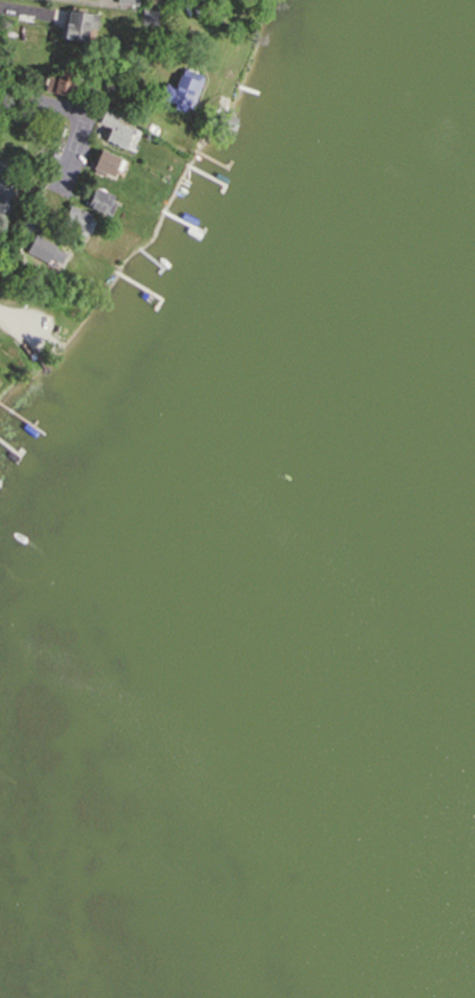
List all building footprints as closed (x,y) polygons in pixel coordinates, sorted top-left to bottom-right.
[(140,24),(140,7),(156,7),(157,23),(140,24)] [(67,12),(97,16),(95,29),(87,28),(85,40),(67,38),(69,26),(65,25),(67,12)] [(42,91),(47,67),(71,72),(71,77),(77,78),(73,95),(66,93),(65,96),(42,91)] [(187,110),(157,98),(163,85),(172,88),(179,71),(200,79),(187,110)] [(121,148),(102,139),(108,127),(97,122),(103,109),(117,116),(112,128),(127,135),(121,148)] [(214,126),(218,113),(237,119),(233,132),(214,126)] [(99,149),(119,157),(110,177),(90,168),(99,149)] [(8,175),(0,174),(0,159),(11,161),(8,175)] [(5,214),(0,213),(0,178),(10,179),(5,214)] [(84,205),(93,186),(111,194),(108,201),(113,203),(108,216),(84,205)] [(68,204),(89,214),(80,235),(58,225),(68,204)] [(25,234),(14,230),(20,215),(31,219),(25,234)] [(34,235),(53,244),(52,247),(63,253),(58,263),(48,258),(45,263),(25,253),(34,235)]
